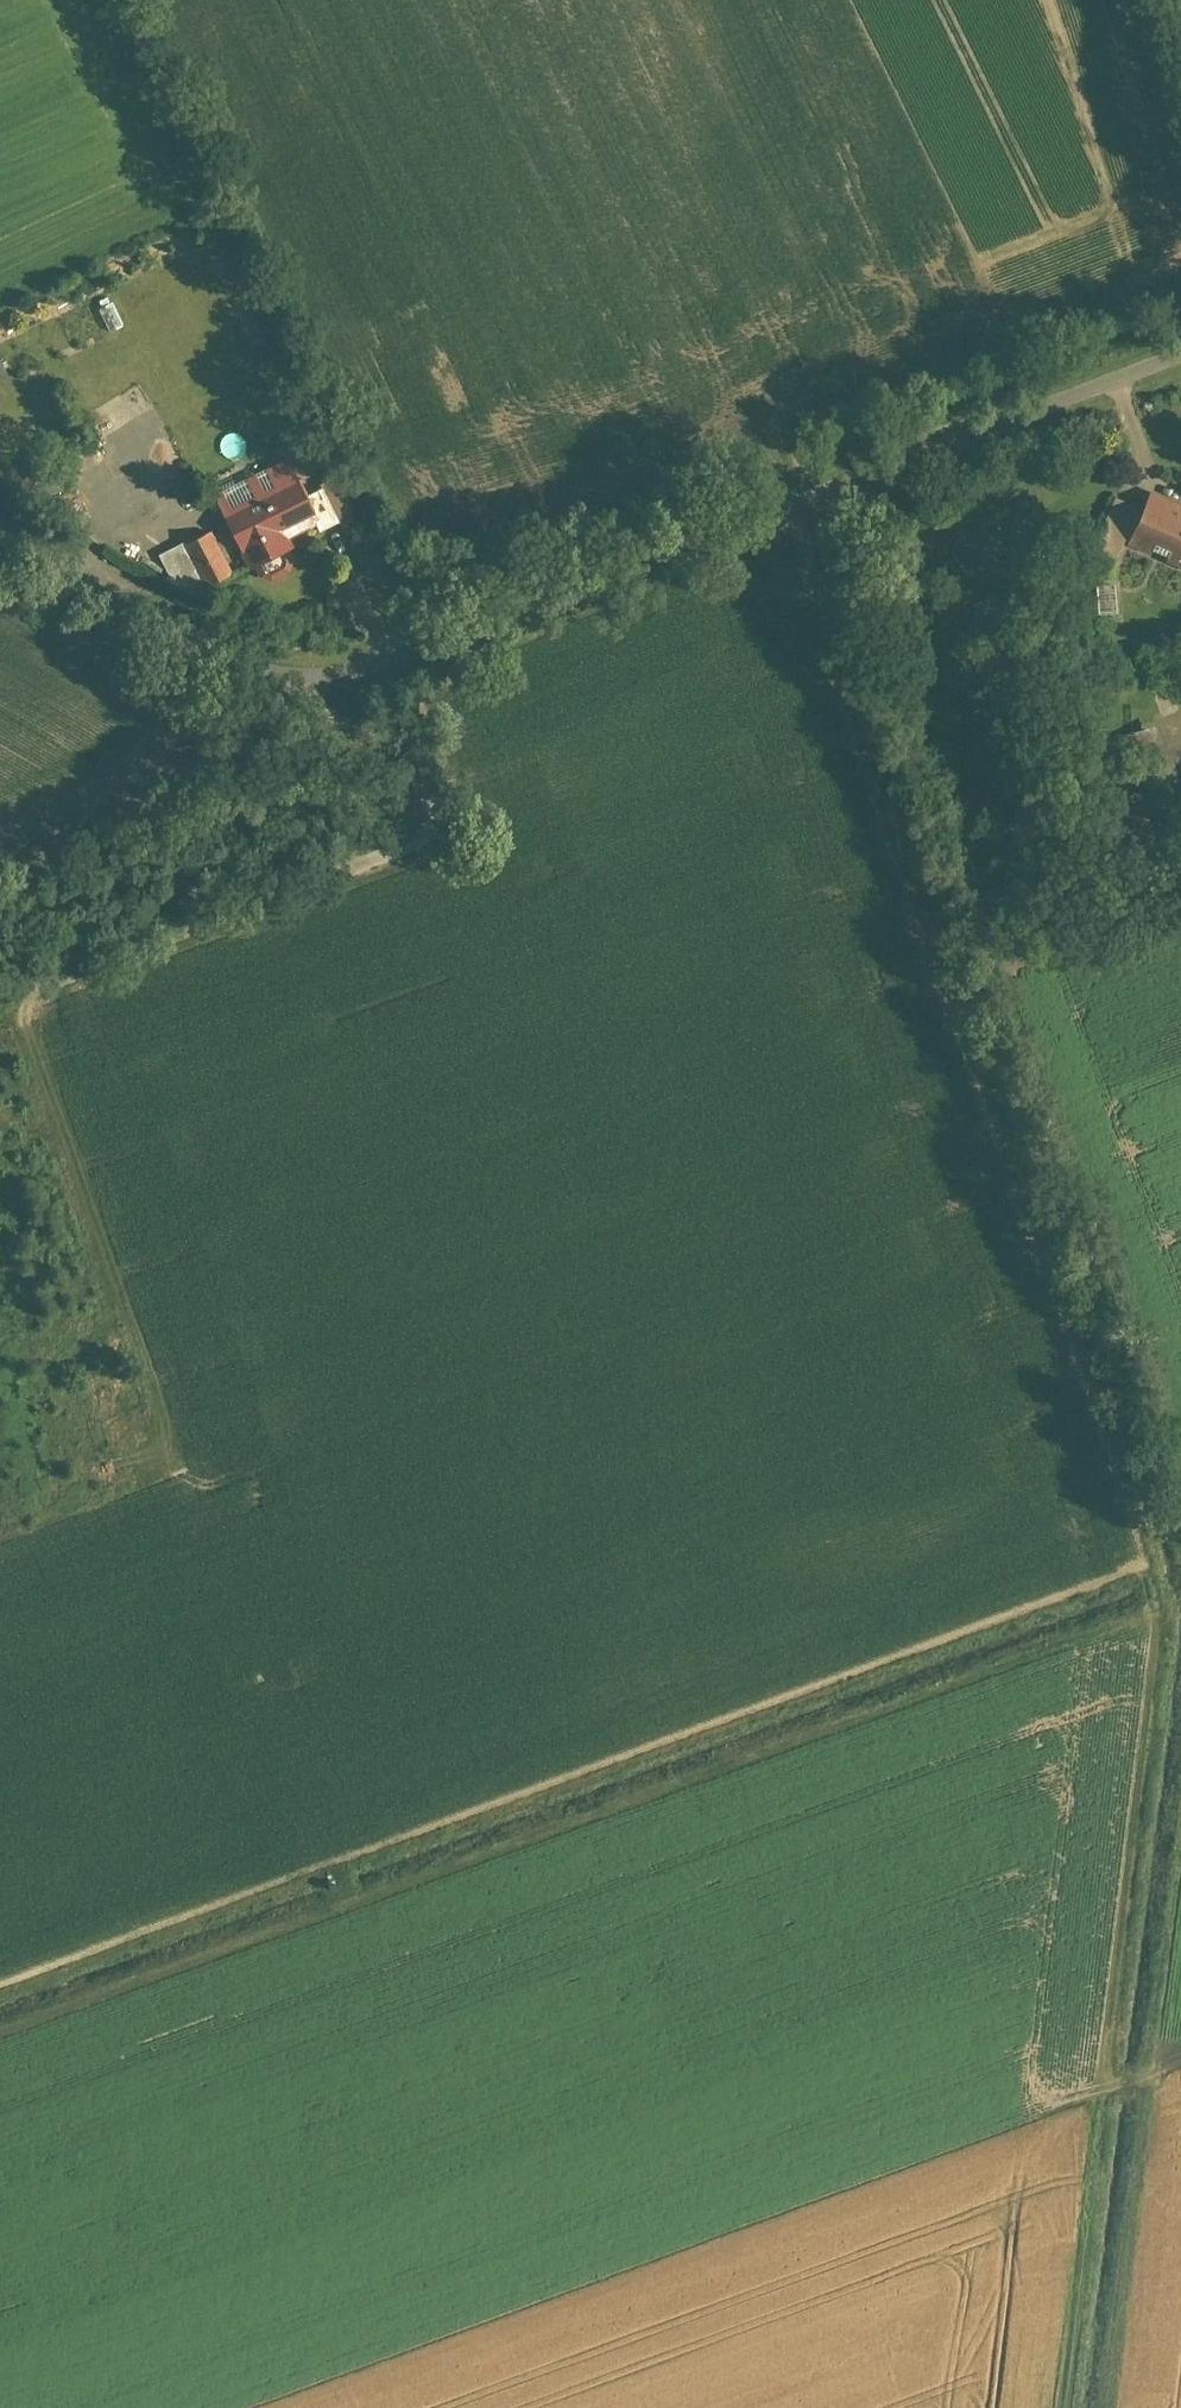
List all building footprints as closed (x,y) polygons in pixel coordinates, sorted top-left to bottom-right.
[(291,461),(217,496),(249,563),(323,527),(291,461)] [(330,535),(360,522),(342,482),(312,496),(330,535)] [(1152,486),(1126,544),(1180,570),(1180,499),(1152,486)] [(213,533),(158,555),(177,602),(232,580),(213,533)] [(1116,613),(1114,585),(1095,586),(1097,615),(1116,613)] [(1138,770),(1165,760),(1153,727),(1127,736),(1138,770)]
